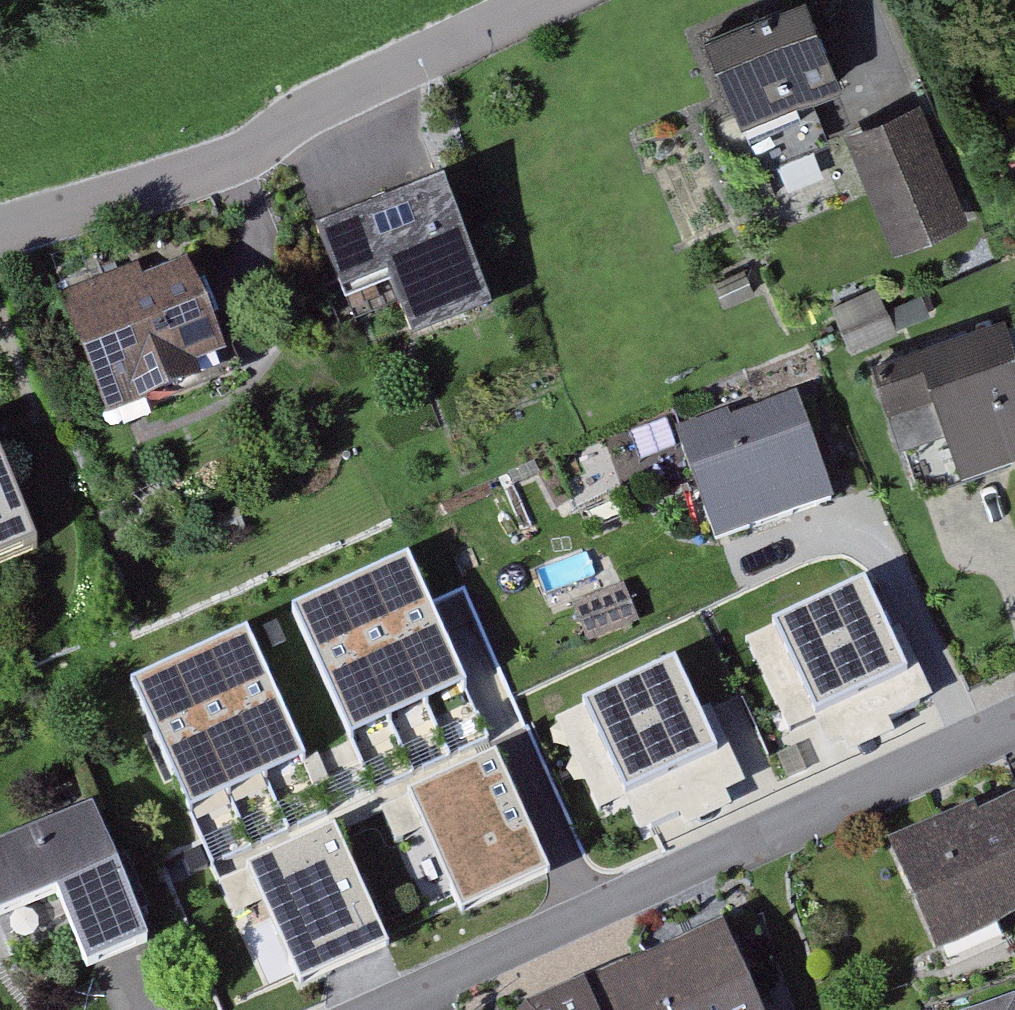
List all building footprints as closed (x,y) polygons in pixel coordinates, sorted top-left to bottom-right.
[(812,1),(706,47),(744,135),(851,89),(812,1)] [(848,139),(900,258),(970,228),(918,109),(848,139)] [(448,199),(328,247),(358,323),(400,307),(415,344),(493,313),(448,199)] [(71,305),(120,426),(236,380),(187,259),(71,305)] [(846,305),(857,345),(898,334),(887,293),(846,305)] [(871,366),(892,427),(945,409),(970,480),(1014,465),(1014,320),(1014,316),(871,366)] [(680,444),(716,552),(838,511),(802,403),(680,444)] [(38,544),(0,437),(0,558),(38,544)] [(416,550),(132,665),(200,832),(259,809),(244,772),(469,681),(416,550)] [(574,637),(587,670),(634,651),(620,618),(574,637)] [(417,928),(558,882),(510,737),(369,783),(417,928)] [(942,957),(1014,928),(1014,798),(897,844),(942,957)] [(0,851),(0,920),(58,897),(89,975),(152,949),(97,812),(0,851)] [(271,913),(289,980),(392,952),(356,821),(214,860),(231,924),(271,913)] [(542,1009),(763,1009),(729,930),(542,1009)] [(971,1009),(1014,1009),(1014,997),(971,1009)]
